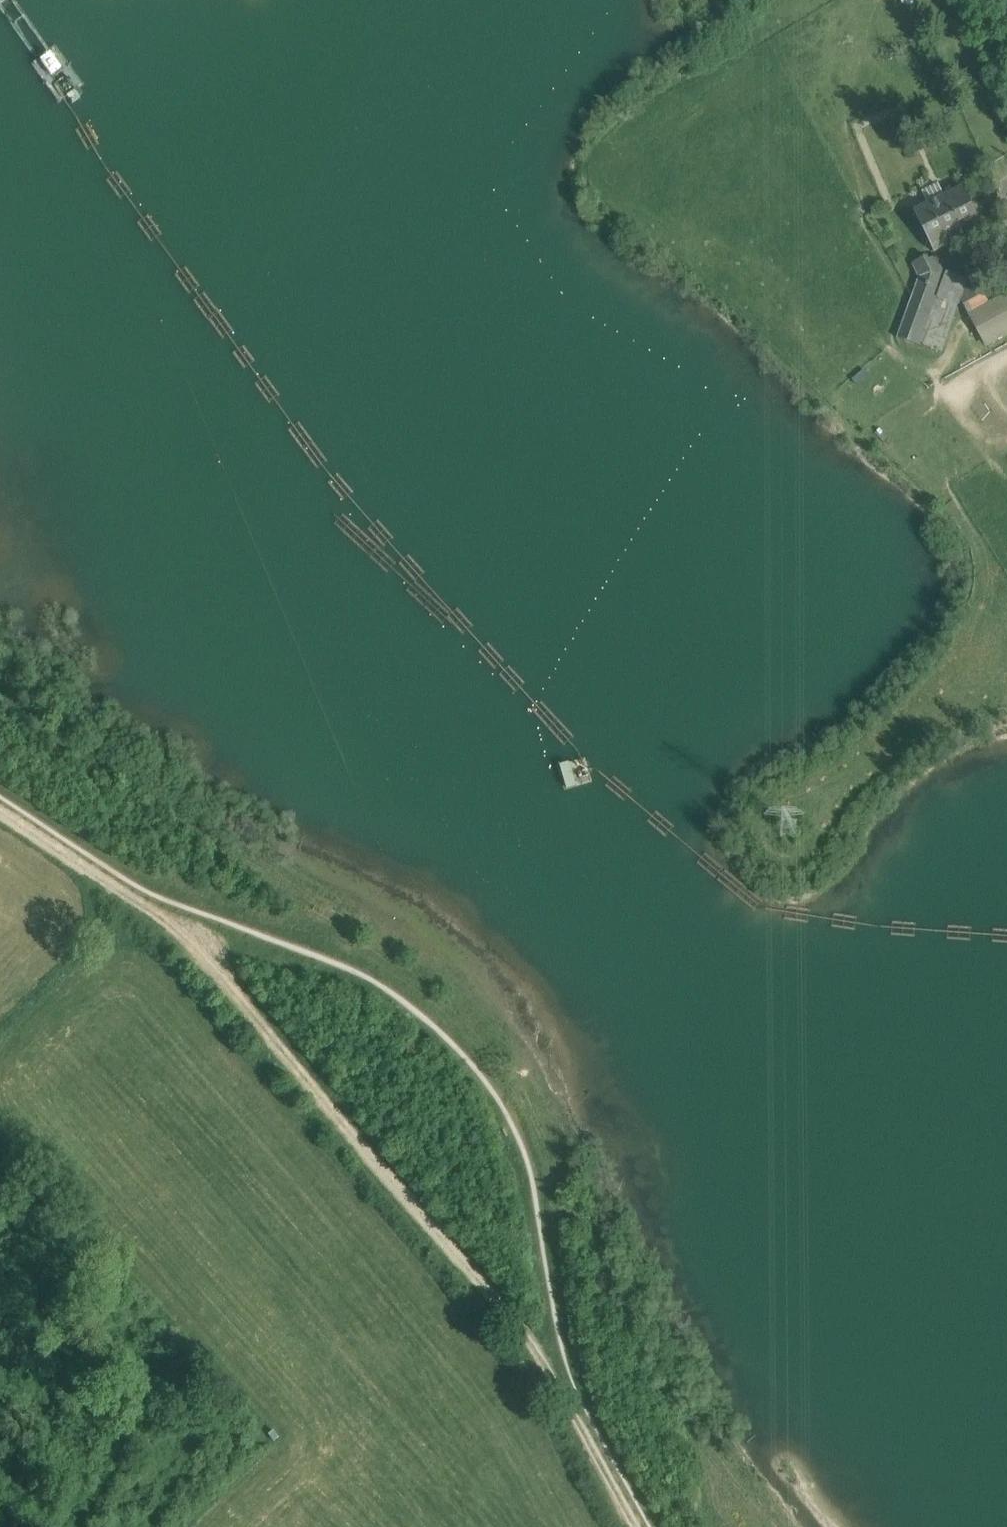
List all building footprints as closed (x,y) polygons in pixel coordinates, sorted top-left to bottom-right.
[(964,188),(945,197),(940,186),(929,191),(935,202),(916,211),(936,253),(983,229),(964,188)] [(924,278),(918,296),(914,295),(898,339),(933,350),(949,301),(937,297),(946,273),(938,257),(919,266),(924,278)] [(979,285),(960,296),(971,314),(990,304),(979,285)]
